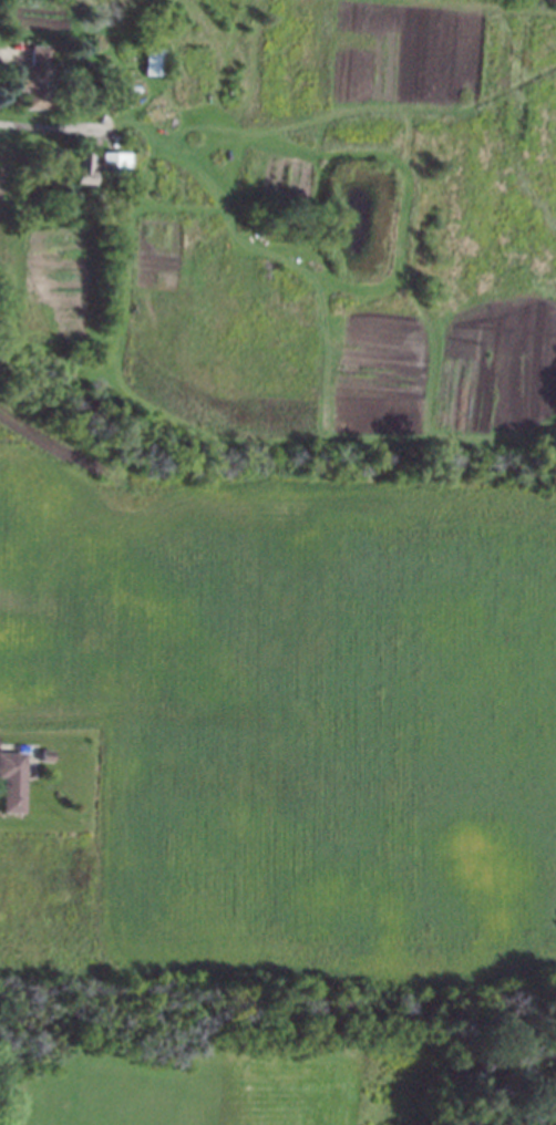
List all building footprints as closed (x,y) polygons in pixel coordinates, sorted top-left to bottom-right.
[(48,109),(22,107),(22,90),(16,90),(16,63),(29,63),(29,44),(50,45),(48,109)] [(163,75),(143,75),(144,45),(164,45),(163,75)] [(141,84),(140,92),(124,91),(125,83),(141,84)] [(90,149),(90,162),(95,162),(94,171),(91,171),(90,183),(72,182),(74,148),(90,149)] [(122,169),(101,169),(101,151),(122,152),(122,169)] [(120,183),(106,183),(107,173),(121,173),(120,183)] [(22,812),(0,812),(1,776),(0,776),(0,751),(23,752),(22,812)]
